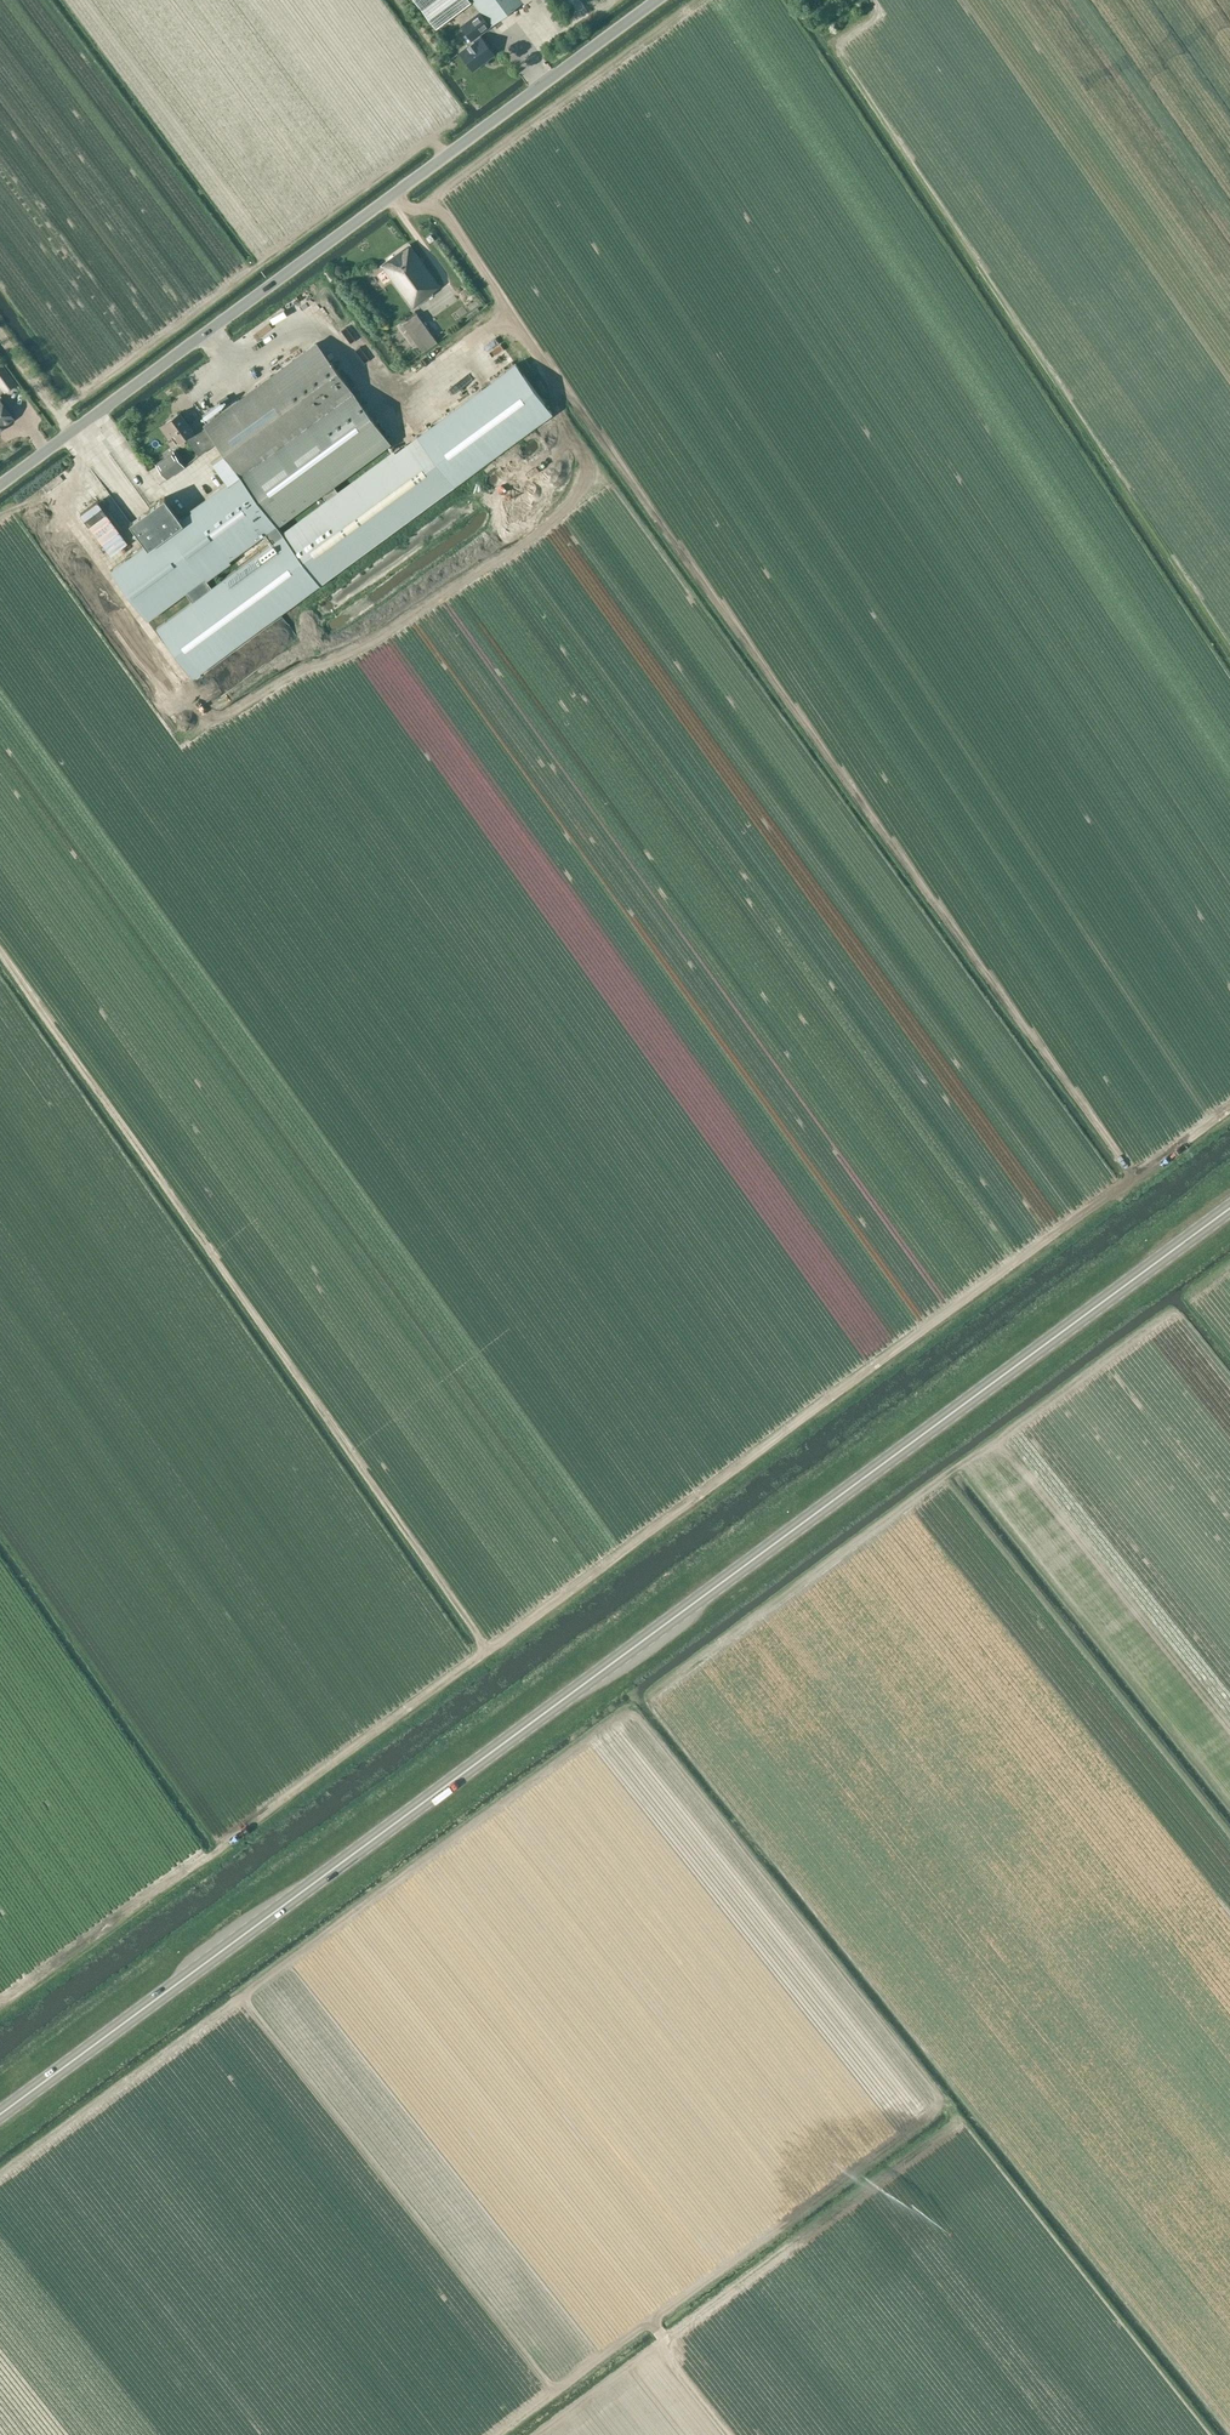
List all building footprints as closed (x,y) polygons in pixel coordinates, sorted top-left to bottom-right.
[(435,28),(472,1),(471,0),(415,0),(435,28)] [(472,1),(479,10),(460,24),(473,41),(481,35),(479,34),(525,1),(527,0),(471,0),(472,1)] [(481,35),(473,41),(460,51),(472,67),(484,58),(485,61),(494,54),(481,35)] [(433,294),(432,292),(440,285),(410,244),(383,265),(414,307),(433,294)] [(274,323),(291,313),(285,304),(269,315),(274,323)] [(423,352),(439,342),(418,314),(403,324),(423,352)] [(179,443),(186,437),(200,456),(217,443),(225,453),(213,462),(228,484),(181,518),(165,496),(149,508),(130,522),(146,544),(113,568),(150,618),(186,591),(193,601),(157,627),(193,677),(251,634),(552,413),(516,363),(339,493),(333,486),(389,445),(316,343),(204,425),(205,427),(196,434),(195,434),(180,412),(161,426),(170,438),(173,435),(179,443)] [(0,364),(0,384),(5,391),(16,383),(1,364),(0,364)] [(214,411),(213,406),(220,404),(218,397),(204,401),(208,413),(214,411)] [(13,418),(0,400),(0,427),(13,418)] [(167,479),(184,466),(177,455),(165,464),(162,460),(156,464),(167,479)] [(128,541),(98,500),(80,513),(110,554),(128,541)]
